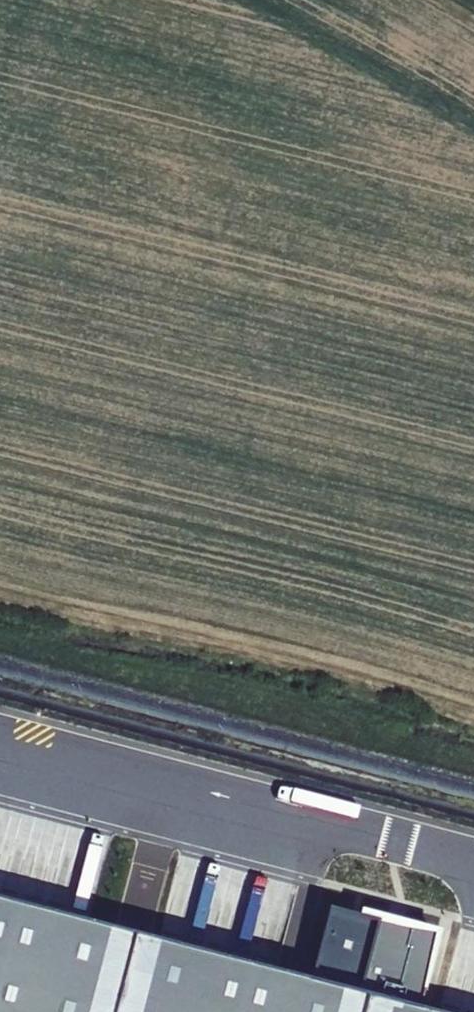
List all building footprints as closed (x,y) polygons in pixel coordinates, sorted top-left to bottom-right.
[(420,997),(417,996),(431,942),(359,924),(326,915),(306,991),(0,911),(0,1011),(416,1011),(420,997)]
